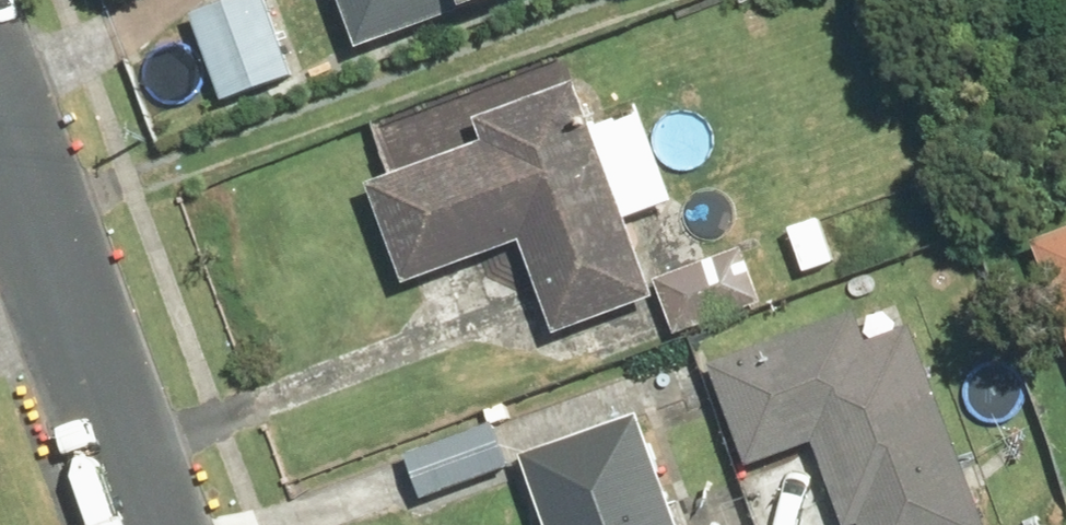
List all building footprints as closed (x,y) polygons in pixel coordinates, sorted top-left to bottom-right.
[(274,0),(225,0),(183,15),(212,97),(298,67),(274,0)] [(346,42),(452,5),(467,0),(332,0),(346,42)] [(640,304),(569,79),(475,109),(485,139),(362,177),(393,277),(516,238),(546,334),(640,304)] [(818,208),(779,224),(803,280),(842,264),(818,208)] [(1025,241),(1065,350),(1065,225),(1025,241)] [(748,254),(657,281),(674,337),(765,310),(748,254)] [(805,441),(836,524),(854,518),(857,524),(980,524),(903,318),(860,334),(851,312),(707,366),(743,464),(805,441)] [(516,455),(541,524),(672,524),(633,414),(516,455)] [(491,424),(401,459),(417,499),(507,464),(491,424)]
